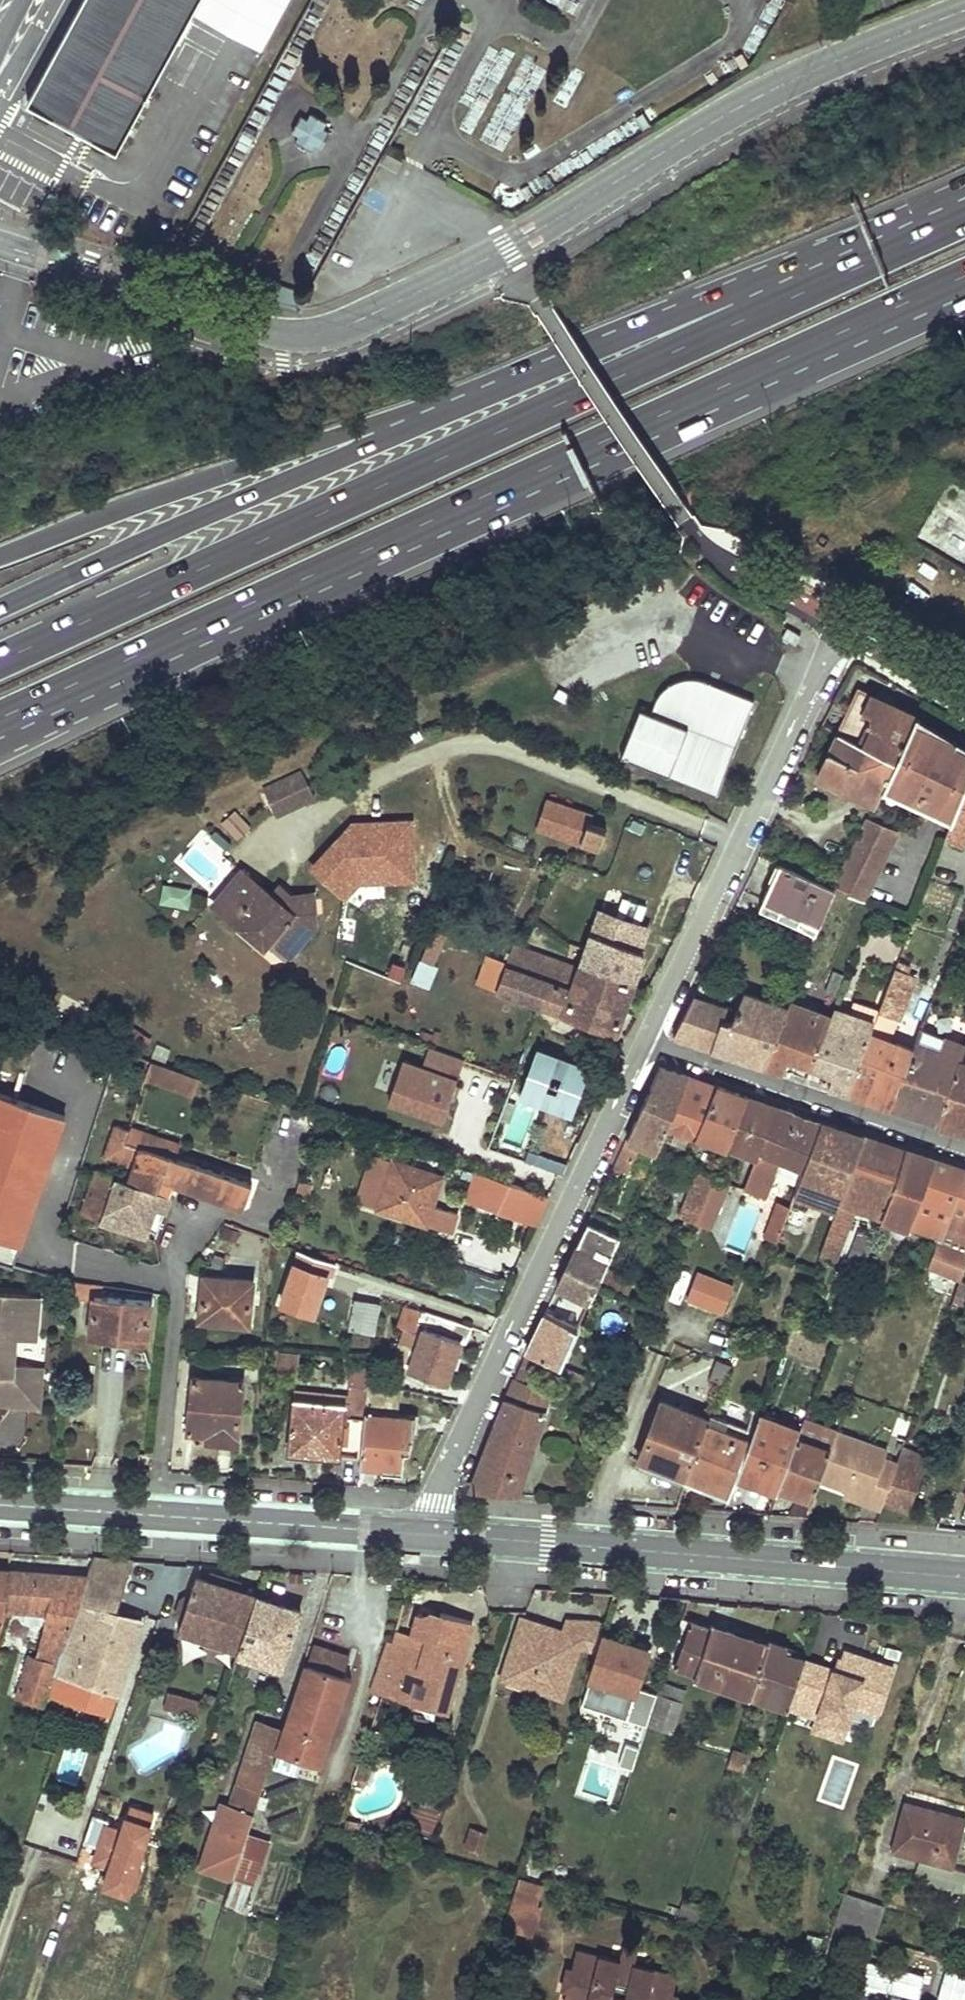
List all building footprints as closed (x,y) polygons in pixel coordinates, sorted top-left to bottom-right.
[(30,93),(119,140),(192,6),(195,0),(81,0),(30,93)] [(262,43),(286,0),(195,0),(192,6),(262,43)] [(299,136),(295,143),(310,151),(314,144),(321,148),(329,133),(322,129),(326,122),(311,114),(307,121),(300,117),(292,132),(299,136)] [(921,543),(964,566),(964,479),(961,476),(921,543)] [(788,628),(783,637),(796,644),(801,636),(788,628)] [(660,691),(656,698),(651,712),(640,708),(622,756),(718,793),(754,698),(705,679),(694,675),(686,675),(678,676),(672,679),(665,685),(660,691)] [(859,689),(838,733),(896,758),(912,723),(915,716),(890,704),(891,700),(879,694),(877,697),(859,689)] [(915,716),(912,723),(954,742),(953,745),(964,750),(964,745),(915,716)] [(912,723),(896,758),(884,785),(953,817),(964,784),(964,750),(953,745),(954,742),(912,723)] [(896,758),(838,733),(817,776),(836,785),(834,788),(847,794),(848,791),(875,803),(881,790),(884,785),(896,758)] [(275,819),(314,801),(300,771),(260,789),(275,819)] [(953,817),(951,821),(944,840),(962,847),(964,840),(964,784),(953,817)] [(953,817),(884,785),(881,790),(951,821),(953,817)] [(235,810),(219,822),(235,842),(251,830),(235,810)] [(896,832),(867,820),(834,889),(863,901),(896,832)] [(311,891),(415,889),(414,823),(328,825),(328,862),(310,862),(311,891)] [(587,823),(581,842),(600,848),(606,829),(587,823)] [(779,864),(763,899),(819,926),(834,889),(810,878),(801,874),(779,864)] [(814,870),(804,866),(801,874),(810,878),(814,870)] [(242,871),(213,905),(251,938),(258,930),(270,940),(280,939),(294,952),(315,927),(313,894),(290,896),(285,896),(279,903),(272,896),(242,871)] [(159,905),(188,910),(191,891),(162,886),(159,905)] [(272,896),(279,903),(285,896),(290,896),(280,887),(272,896)] [(513,944),(496,991),(614,1034),(644,952),(639,950),(647,927),(600,911),(580,969),(513,944)] [(258,930),(251,938),(263,948),(270,940),(258,930)] [(431,990),(444,939),(426,934),(412,986),(431,990)] [(280,939),(270,940),(289,957),(294,952),(280,939)] [(874,1023),(848,1092),(871,1100),(892,1107),(912,1050),(890,1042),(916,976),(908,973),(910,967),(897,962),(874,1023)] [(846,976),(833,971),(826,991),(838,996),(846,976)] [(722,988),(720,991),(701,981),(674,1036),(730,1054),(764,1065),(786,1007),(744,992),(743,996),(722,988)] [(830,1017),(789,1001),(786,1007),(764,1065),(776,1069),(783,1072),(788,1057),(811,1066),(830,1017)] [(833,1009),(830,1017),(811,1066),(832,1075),(828,1086),(833,1088),(848,1092),(874,1023),(833,1009)] [(964,1045),(921,1028),(912,1050),(892,1107),(915,1114),(937,1121),(960,1062),(964,1045)] [(440,1129),(466,1062),(428,1048),(420,1069),(403,1063),(386,1108),(440,1129)] [(147,1076),(191,1091),(196,1076),(151,1061),(147,1076)] [(960,1062),(937,1121),(958,1128),(964,1131),(964,1064),(960,1062)] [(608,1180),(621,1185),(625,1175),(628,1173),(641,1145),(656,1152),(667,1127),(688,1077),(688,1076),(675,1072),(660,1067),(641,1107),(608,1180)] [(688,1077),(667,1127),(727,1148),(730,1140),(747,1098),(747,1097),(734,1092),(717,1086),(716,1087),(704,1083),(688,1077)] [(22,1245),(66,1116),(0,1093),(0,1237),(22,1245)] [(747,1098),(730,1140),(759,1151),(777,1109),(768,1106),(747,1098)] [(744,1188),(764,1197),(781,1159),(804,1169),(820,1124),(805,1118),(777,1109),(759,1151),(744,1188)] [(790,1207),(784,1222),(799,1228),(805,1209),(819,1214),(822,1204),(836,1209),(839,1202),(863,1136),(843,1129),(821,1122),(820,1124),(804,1169),(790,1207)] [(133,1167),(129,1181),(170,1195),(174,1183),(244,1207),(252,1183),(175,1157),(126,1142),(130,1129),(116,1125),(105,1156),(133,1167)] [(126,1142),(175,1157),(180,1142),(131,1126),(130,1129),(126,1142)] [(855,1208),(881,1218),(904,1150),(885,1143),(863,1136),(839,1202),(855,1208)] [(922,1156),(904,1150),(881,1218),(910,1229),(936,1160),(922,1156)] [(537,1170),(564,1174),(565,1161),(539,1158),(537,1170)] [(936,1160),(910,1229),(938,1238),(929,1267),(961,1278),(964,1268),(964,1170),(936,1160)] [(383,1194),(379,1208),(421,1222),(430,1196),(435,1197),(442,1177),(394,1161),(383,1194)] [(447,1162),(443,1174),(465,1181),(469,1170),(447,1162)] [(96,1169),(82,1214),(155,1239),(170,1195),(129,1181),(96,1169)] [(475,1172),(465,1201),(535,1226),(547,1198),(548,1197),(544,1195),(475,1172)] [(714,1178),(697,1172),(679,1217),(686,1219),(683,1225),(693,1228),(714,1178)] [(728,1183),(714,1178),(693,1228),(700,1231),(703,1226),(710,1229),(728,1183)] [(546,1188),(544,1195),(548,1197),(553,1199),(556,1192),(546,1188)] [(373,1207),(379,1208),(383,1194),(378,1192),(373,1207)] [(421,1222),(429,1225),(436,1205),(433,1204),(435,1197),(430,1196),(421,1222)] [(790,1207),(777,1202),(764,1237),(776,1242),(781,1230),(784,1222),(790,1207)] [(836,1209),(833,1219),(848,1225),(855,1208),(839,1202),(836,1209)] [(848,1225),(833,1219),(820,1254),(824,1256),(829,1244),(839,1247),(848,1225)] [(784,1222),(781,1230),(796,1235),(799,1228),(784,1222)] [(619,1237),(588,1223),(561,1280),(557,1287),(573,1295),(589,1302),(619,1237)] [(224,1226),(221,1235),(236,1239),(238,1231),(224,1226)] [(872,1236),(859,1231),(853,1247),(866,1252),(872,1236)] [(829,1244),(824,1256),(834,1260),(839,1247),(829,1244)] [(853,1247),(847,1264),(860,1269),(866,1252),(853,1247)] [(299,1251),(281,1303),(313,1314),(323,1286),(320,1285),(323,1276),(326,1277),(331,1279),(336,1264),(299,1251)] [(722,1318),(734,1285),(694,1271),(682,1304),(722,1318)] [(204,1275),(199,1319),(248,1324),(253,1280),(204,1275)] [(952,1304),(961,1307),(964,1296),(964,1281),(961,1280),(952,1304)] [(39,1296),(0,1292),(0,1394),(28,1397),(31,1366),(12,1364),(14,1337),(33,1339),(35,1339),(39,1296)] [(589,1302),(573,1295),(565,1310),(582,1318),(589,1302)] [(94,1296),(91,1336),(147,1341),(151,1301),(94,1296)] [(356,1299),(350,1328),(374,1333),(380,1304),(356,1299)] [(421,1335),(408,1370),(447,1383),(461,1341),(464,1342),(471,1327),(422,1309),(422,1311),(403,1304),(397,1325),(421,1335)] [(563,1314),(548,1307),(545,1313),(560,1321),(563,1314)] [(563,1314),(560,1321),(577,1329),(582,1318),(565,1310),(563,1314)] [(535,1333),(526,1353),(534,1356),(561,1366),(577,1329),(560,1321),(545,1313),(535,1333)] [(874,1328),(864,1325),(859,1340),(868,1343),(874,1328)] [(277,1372),(298,1374),(300,1353),(279,1351),(277,1372)] [(534,1356),(526,1353),(516,1379),(524,1382),(534,1356)] [(717,1360),(709,1381),(722,1386),(730,1365),(717,1360)] [(37,1408),(41,1367),(31,1366),(28,1397),(0,1394),(0,1404),(37,1408)] [(351,1370),(349,1396),(349,1400),(353,1401),(355,1407),(365,1408),(367,1382),(368,1372),(351,1370)] [(193,1377),(188,1431),(208,1433),(215,1434),(214,1440),(237,1443),(242,1382),(193,1377)] [(473,1491),(516,1495),(549,1393),(524,1382),(516,1379),(471,1490),(473,1491)] [(364,1417),(360,1459),(360,1466),(400,1470),(401,1451),(405,1451),(409,1450),(411,1447),(413,1418),(396,1417),(385,1416),(386,1409),(397,1410),(400,1389),(367,1382),(365,1408),(364,1417)] [(294,1391),(293,1400),(344,1405),(355,1407),(353,1401),(349,1400),(349,1396),(294,1391)] [(360,1459),(364,1417),(343,1415),(344,1405),(293,1400),(289,1445),(318,1448),(318,1455),(360,1459)] [(708,1419),(661,1400),(638,1461),(685,1479),(708,1419)] [(344,1405),(343,1415),(364,1417),(365,1408),(355,1407),(344,1405)] [(685,1479),(728,1495),(736,1474),(752,1431),(710,1414),(708,1419),(685,1479)] [(799,1434),(757,1418),(752,1431),(736,1474),(779,1490),(780,1488),(799,1434)] [(836,1433),(804,1421),(799,1434),(780,1488),(811,1500),(819,1480),(836,1433)] [(846,1489),(869,1497),(866,1504),(881,1509),(883,1502),(897,1463),(884,1459),(887,1451),(836,1433),(819,1480),(846,1489)] [(318,1455),(318,1448),(289,1445),(289,1452),(318,1455)] [(928,1457),(902,1448),(897,1463),(922,1472),(928,1457)] [(922,1472),(897,1463),(883,1502),(909,1511),(922,1472)] [(869,1497),(846,1489),(844,1497),(866,1504),(869,1497)] [(62,1571),(55,1596),(92,1608),(93,1606),(110,1553),(69,1551),(62,1571)] [(7,1571),(7,1609),(45,1612),(34,1656),(28,1654),(15,1698),(43,1707),(46,1696),(47,1691),(72,1619),(55,1596),(62,1571),(7,1571)] [(237,1651),(255,1596),(244,1593),(224,1587),(227,1580),(210,1574),(208,1582),(194,1577),(188,1595),(195,1604),(203,1608),(201,1614),(190,1618),(181,1614),(176,1630),(207,1640),(205,1645),(210,1654),(225,1647),(237,1651)] [(227,1580),(224,1587),(244,1593),(240,1584),(227,1580)] [(195,1604),(188,1595),(181,1614),(190,1618),(201,1614),(203,1608),(195,1604)] [(55,1596),(72,1619),(133,1640),(140,1618),(93,1606),(92,1608),(55,1596)] [(280,1667),(299,1609),(255,1596),(237,1651),(237,1653),(280,1667)] [(437,1617),(417,1610),(410,1634),(407,1643),(392,1638),(391,1643),(386,1641),(371,1686),(395,1694),(405,1668),(419,1673),(424,1681),(421,1690),(450,1700),(459,1676),(453,1667),(458,1667),(460,1664),(461,1661),(460,1658),(457,1655),(468,1651),(478,1623),(449,1613),(447,1620),(437,1617)] [(447,1620),(449,1613),(439,1610),(437,1617),(447,1620)] [(109,1707),(133,1640),(72,1619),(47,1691),(109,1707)] [(709,1630),(682,1619),(675,1639),(682,1641),(674,1666),(694,1674),(709,1630)] [(546,1631),(523,1629),(501,1686),(557,1705),(575,1654),(593,1658),(602,1630),(599,1628),(600,1626),(598,1625),(597,1625),(594,1622),(566,1620),(565,1632),(557,1632),(556,1637),(546,1637),(546,1631)] [(750,1696),(767,1645),(710,1626),(709,1630),(694,1674),(693,1676),(730,1689),(750,1696)] [(392,1638),(407,1643),(410,1634),(395,1630),(392,1638)] [(604,1636),(584,1697),(600,1701),(601,1702),(607,1685),(634,1693),(648,1650),(604,1636)] [(768,1642),(767,1645),(750,1696),(788,1709),(789,1708),(805,1660),(785,1654),(786,1648),(768,1642)] [(312,1646),(260,1807),(256,1806),(231,1879),(233,1879),(224,1904),(242,1910),(251,1885),(253,1886),(291,1766),(317,1775),(349,1678),(341,1676),(347,1658),(312,1646)] [(840,1660),(842,1663),(839,1671),(805,1660),(789,1708),(819,1717),(820,1714),(847,1723),(853,1706),(877,1714),(893,1667),(843,1651),(840,1660)] [(419,1673),(405,1668),(395,1694),(447,1711),(450,1700),(421,1690),(424,1681),(419,1673)] [(685,1690),(661,1682),(657,1693),(682,1702),(685,1690)] [(47,1691),(46,1696),(106,1716),(109,1707),(47,1691)] [(207,1692),(204,1700),(216,1705),(218,1697),(207,1692)] [(196,1702),(167,1693),(162,1707),(191,1716),(196,1702)] [(682,1702),(657,1693),(651,1713),(675,1721),(682,1702)] [(600,1701),(584,1697),(581,1706),(597,1711),(600,1701)] [(651,1713),(647,1725),(671,1733),(675,1721),(651,1713)] [(842,1739),(847,1723),(820,1714),(819,1717),(814,1730),(842,1739)] [(256,1806),(280,1729),(256,1722),(229,1807),(225,1806),(218,1826),(214,1825),(199,1868),(231,1879),(256,1806)] [(733,1750),(727,1766),(741,1770),(746,1755),(733,1750)] [(418,1798),(409,1824),(431,1832),(440,1806),(418,1798)] [(891,1851),(953,1867),(964,1822),(964,1818),(904,1803),(891,1851)] [(482,1849),(487,1830),(470,1825),(465,1845),(482,1849)] [(512,1898),(537,1907),(544,1886),(519,1877),(512,1898)] [(885,1908),(843,1894),(834,1924),(875,1938),(885,1908)] [(537,1907),(512,1898),(502,1927),(532,1937),(542,1908),(537,1907)] [(578,1950),(573,1969),(567,1968),(562,1989),(567,1990),(589,1995),(588,1999),(676,1999),(677,1996),(671,1995),(676,1975),(578,1950)] [(867,1989),(920,1997),(924,1970),(871,1962),(867,1989)] [(937,1997),(948,1999),(964,1999),(964,1970),(947,1965),(937,1997)] [(567,1990),(565,1999),(588,1999),(589,1995),(567,1990)]
